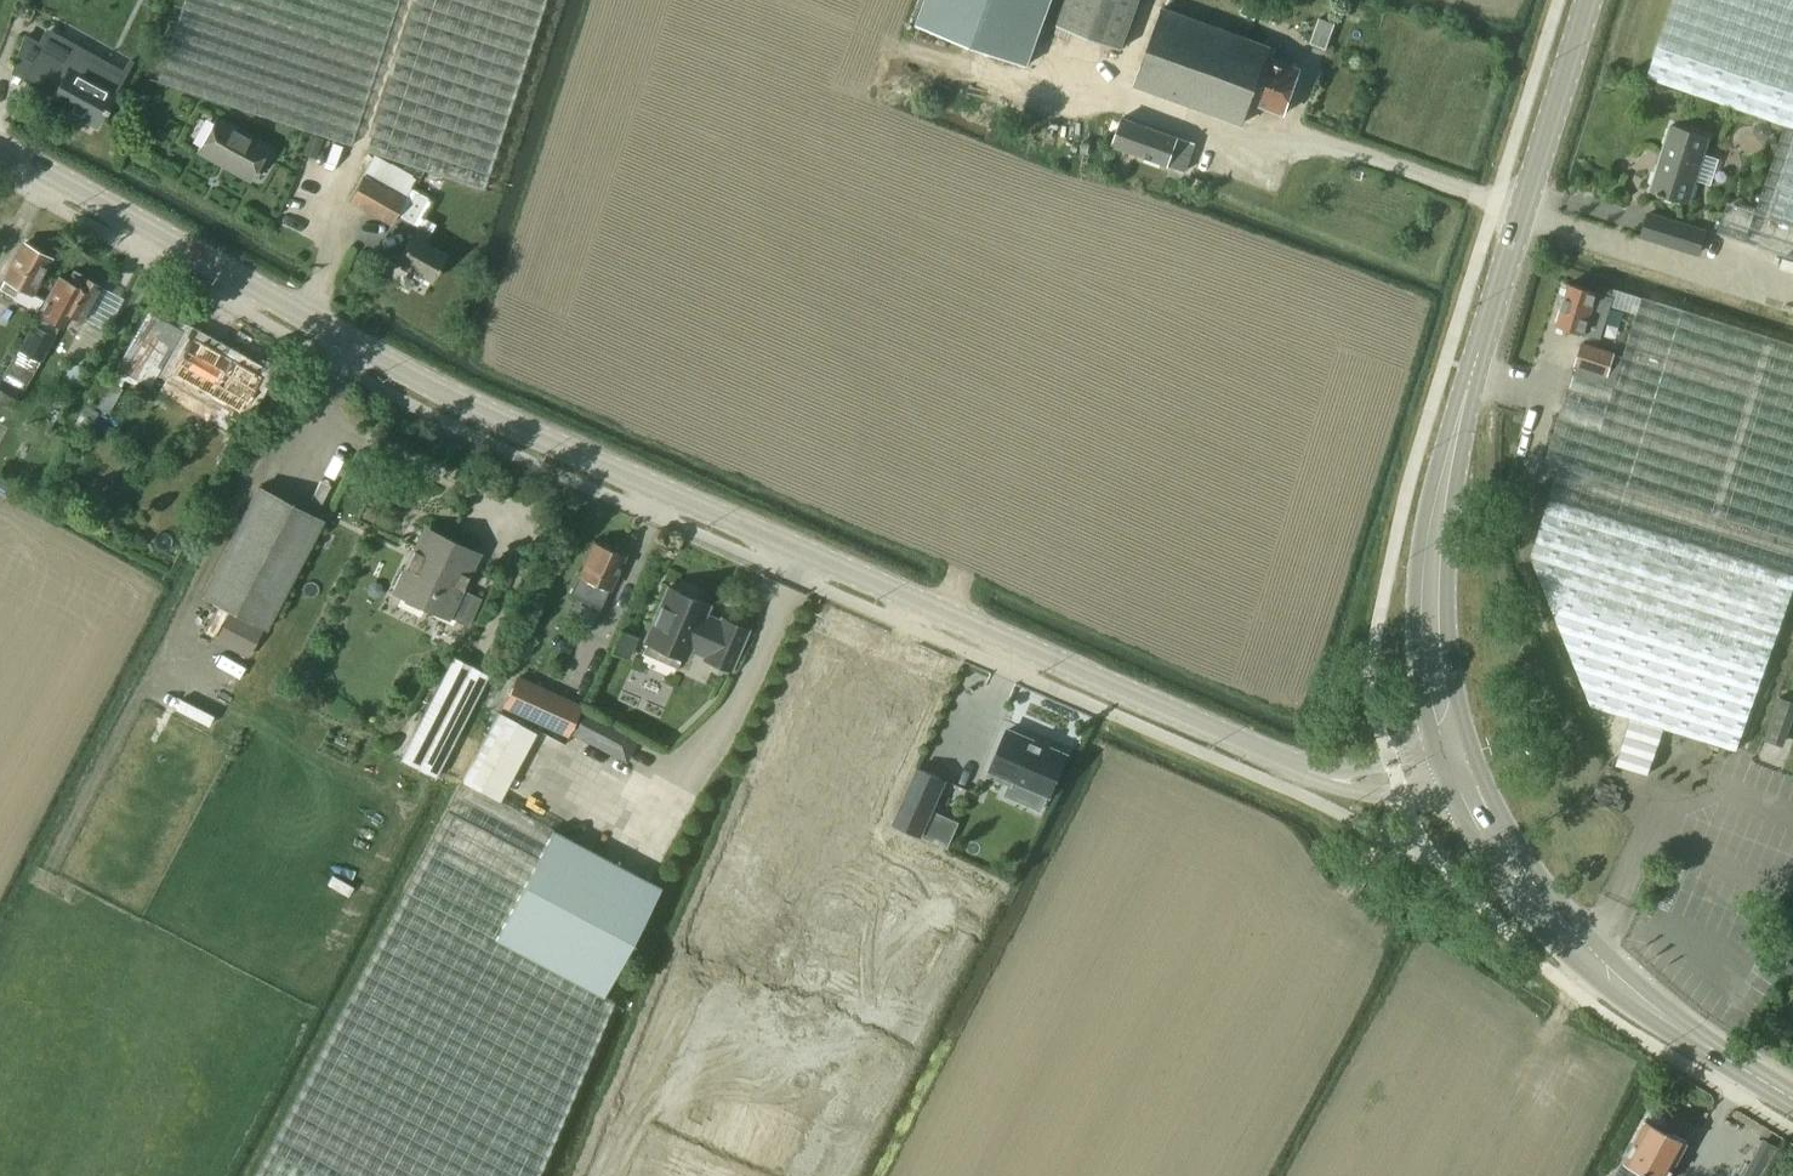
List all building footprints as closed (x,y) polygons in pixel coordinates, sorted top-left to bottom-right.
[(398,0),(183,0),(158,79),(351,142),(398,0)] [(546,0),(415,0),(367,147),(487,185),(492,172),(489,171),(546,0)] [(917,24),(1026,64),(1050,0),(926,0),(917,24)] [(1139,0),(1066,0),(1058,23),(1122,47),(1139,0)] [(1647,77),(1785,124),(1755,210),(1728,201),(1722,217),(1711,214),(1707,227),(1718,231),(1717,232),(1792,257),(1792,0),(1673,0),(1647,77)] [(1301,66),(1273,56),(1277,47),(1163,6),(1135,83),(1243,122),(1251,99),(1285,111),(1301,66)] [(1327,46),(1336,21),(1320,15),(1311,40),(1327,46)] [(24,36),(15,63),(58,87),(50,100),(97,125),(104,112),(106,113),(108,109),(107,108),(114,94),(124,76),(60,41),(54,53),(24,36)] [(1184,170),(1194,143),(1123,117),(1113,144),(1184,170)] [(249,179),(267,147),(216,119),(198,151),(249,179)] [(1689,199),(1708,134),(1672,123),(1653,189),(1689,199)] [(433,200),(411,188),(416,180),(404,172),(375,155),(349,199),(392,223),(398,214),(418,226),(433,200)] [(1649,214),(1643,235),(1681,246),(1687,226),(1649,214)] [(446,255),(426,243),(431,233),(418,226),(398,261),(432,281),(446,255)] [(7,278),(1,288),(15,296),(20,286),(32,292),(51,258),(25,244),(6,278),(7,278)] [(33,324),(19,348),(36,357),(49,332),(55,336),(61,325),(68,312),(83,320),(101,286),(102,286),(82,275),(81,277),(73,272),(68,281),(59,276),(33,324)] [(1600,340),(1614,298),(1570,283),(1556,325),(1600,340)] [(1545,462),(1558,466),(1792,549),(1792,342),(1642,295),(1623,355),(1614,352),(1582,343),(1582,344),(1577,343),(1573,358),(1577,360),(1576,364),(1607,373),(1605,382),(1572,372),(1545,462)] [(262,374),(149,311),(108,381),(101,377),(88,401),(110,413),(122,389),(120,388),(125,379),(136,385),(138,380),(159,390),(231,430),(262,374)] [(98,346),(75,334),(64,354),(72,359),(62,376),(77,385),(98,346)] [(0,380),(0,401),(9,406),(18,389),(0,380)] [(124,451),(116,465),(125,470),(133,456),(124,451)] [(1531,555),(1592,704),(1631,716),(1621,747),(1619,755),(1616,763),(1647,774),(1663,727),(1736,749),(1760,681),(1792,586),(1792,549),(1558,466),(1531,555)] [(249,657),(265,627),(267,628),(323,520),(259,487),(203,594),(231,609),(215,639),(249,657)] [(427,531),(398,592),(469,626),(482,598),(459,587),(475,554),(427,531)] [(577,575),(568,595),(600,609),(601,606),(624,555),(611,549),(610,544),(602,541),(598,543),(595,542),(580,576),(577,575)] [(669,587),(646,640),(686,657),(690,647),(706,654),(704,657),(731,669),(748,629),(722,617),(720,621),(704,614),(709,604),(699,600),(697,595),(693,591),(689,589),(683,589),(678,591),(669,587)] [(621,629),(611,651),(629,659),(639,637),(621,629)] [(455,657),(401,761),(438,779),(491,675),(455,657)] [(517,678),(505,705),(567,733),(569,730),(579,707),(517,678)] [(1781,750),(1792,716),(1792,706),(1777,701),(1762,743),(1781,750)] [(587,711),(575,733),(601,746),(612,724),(587,711)] [(1008,729),(989,774),(1010,783),(1006,794),(1041,809),(1047,793),(1049,794),(1066,754),(1008,729)] [(919,767),(894,823),(948,846),(958,822),(932,810),(945,779),(919,767)] [(615,1000),(603,995),(661,888),(553,830),(553,829),(538,820),(498,799),(481,789),(463,780),(449,808),(254,1175),(530,1175),(615,1000)] [(1782,970),(1792,978),(1792,963),(1788,960),(1782,970)] [(1530,999),(1523,1011),(1540,1020),(1547,1009),(1530,999)] [(1624,1159),(1644,1171),(1654,1175),(1669,1175),(1688,1141),(1666,1128),(1668,1123),(1669,1119),(1656,1112),(1651,1114),(1648,1119),(1646,1118),(1624,1159)] [(1746,1175),(1761,1175),(1777,1145),(1765,1139),(1745,1175),(1746,1175)]
